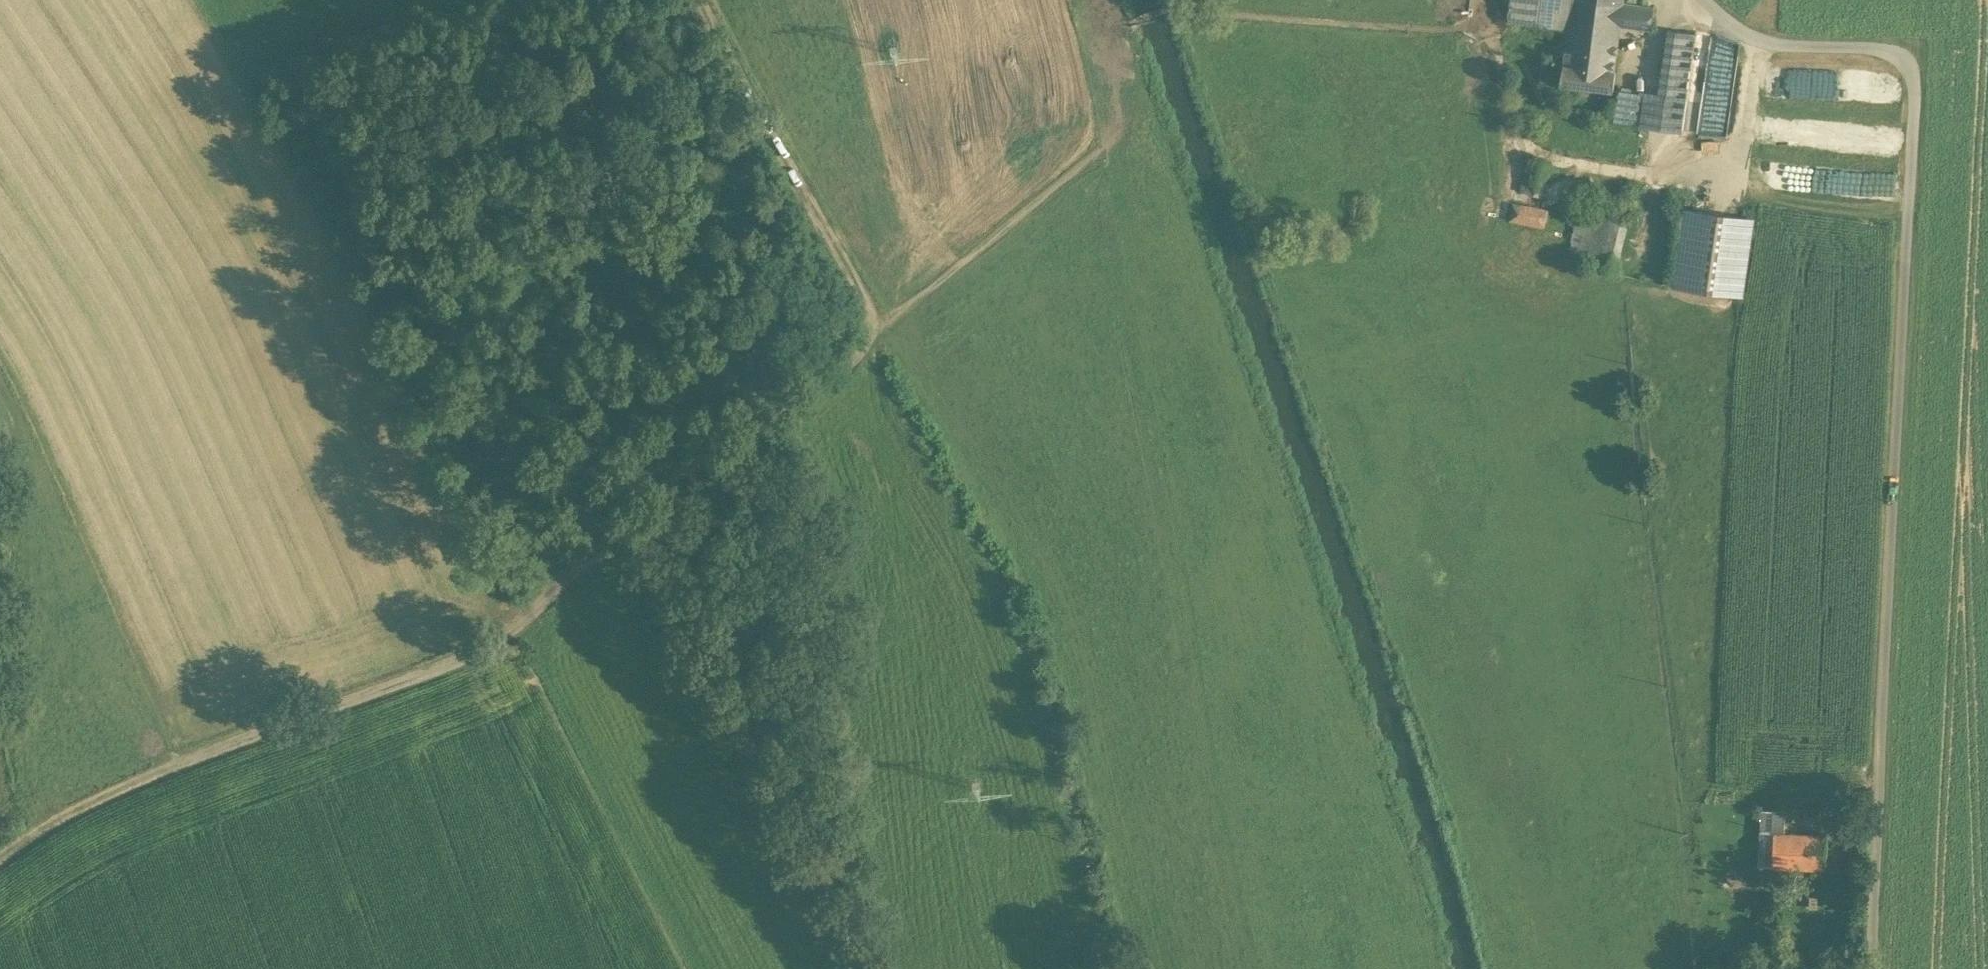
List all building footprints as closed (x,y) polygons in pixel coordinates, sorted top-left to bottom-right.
[(1576,0),(1513,0),(1511,22),(1565,29),(1564,35),(1572,36),(1576,0)] [(1572,36),(1570,48),(1619,53),(1622,24),(1624,1),(1624,0),(1576,0),(1572,36)] [(1624,1),(1622,24),(1650,27),(1652,4),(1624,1)] [(1660,96),(1687,99),(1695,32),(1669,29),(1660,96)] [(1569,63),(1566,83),(1615,88),(1619,53),(1570,48),(1569,63)] [(1543,81),(1566,83),(1569,63),(1545,60),(1543,81)] [(1620,90),(1616,120),(1641,124),(1646,94),(1646,93),(1620,90)] [(1687,99),(1660,96),(1646,94),(1641,124),(1683,129),(1687,99)] [(1514,200),(1510,220),(1544,226),(1550,195),(1543,194),(1539,193),(1536,205),(1514,200)] [(1626,212),(1579,202),(1568,255),(1616,265),(1626,212)] [(1752,218),(1687,209),(1676,286),(1742,295),(1752,218)] [(1775,831),(1786,832),(1786,810),(1763,810),(1760,865),(1774,866),(1775,831)] [(1824,849),(1825,833),(1786,832),(1775,831),(1774,866),(1824,868),(1824,849)] [(1824,849),(1824,868),(1833,868),(1834,849),(1824,849)]
